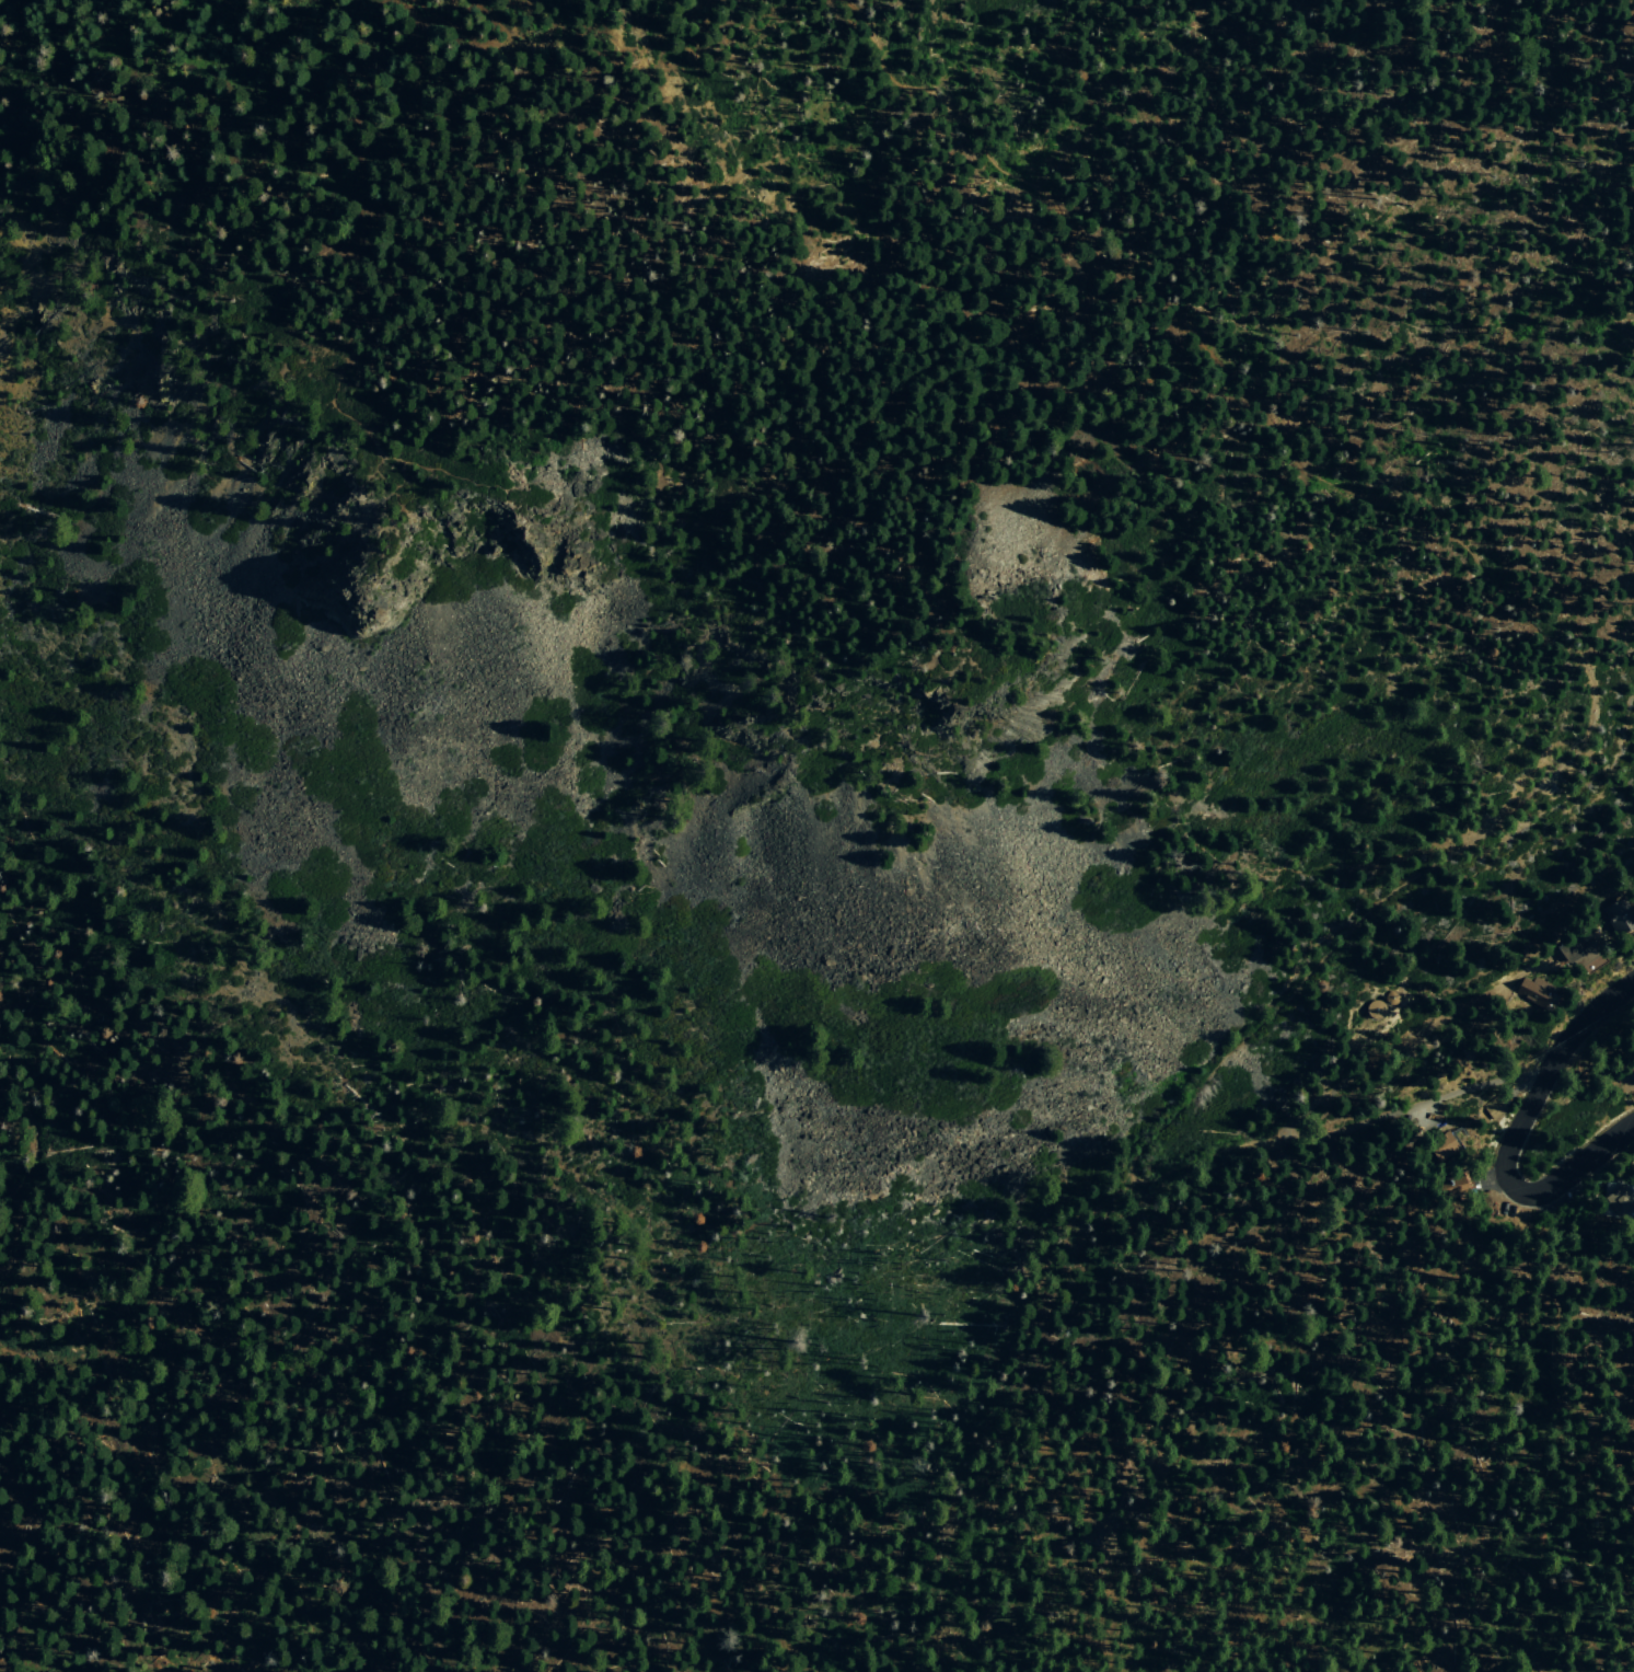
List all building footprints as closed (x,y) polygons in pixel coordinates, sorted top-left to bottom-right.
[(1614,936),(1633,927),(1633,922),(1623,898),(1601,908),(1614,936)] [(1554,948),(1567,965),(1571,961),(1577,969),(1579,968),(1586,976),(1603,961),(1591,945),(1583,952),(1571,936),(1554,948)] [(1514,994),(1541,1010),(1551,992),(1548,990),(1551,985),(1534,977),(1531,981),(1523,977),(1514,994)] [(1383,1018),(1383,1001),(1366,1002),(1367,1019),(1383,1018)] [(1482,1107),(1498,1096),(1508,1110),(1492,1121),(1482,1107)] [(1425,1142),(1447,1130),(1458,1151),(1436,1163),(1425,1142)] [(1469,1174),(1444,1177),(1447,1198),(1471,1194),(1469,1174)]
